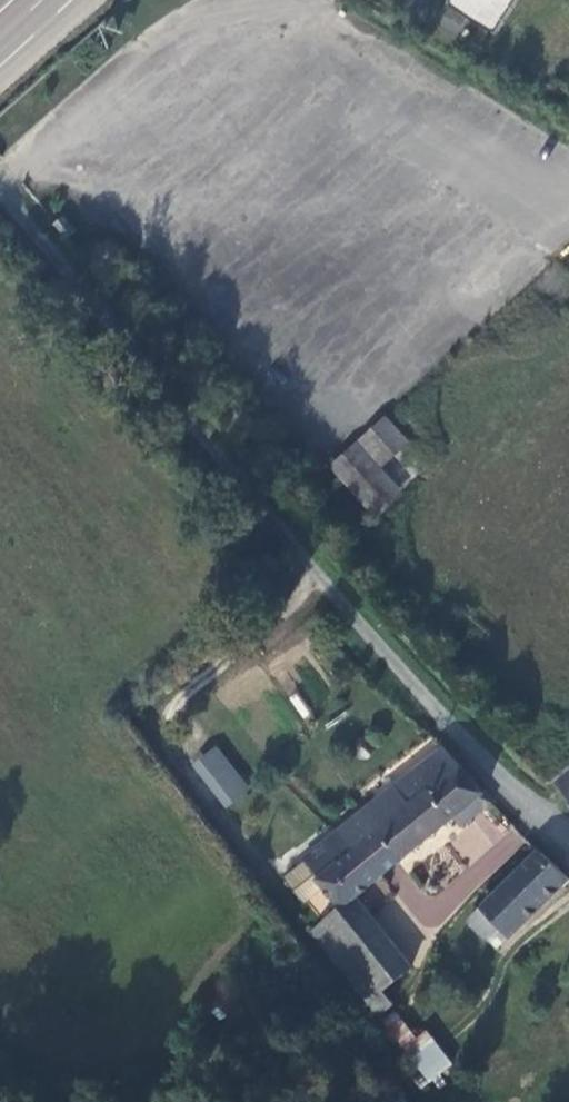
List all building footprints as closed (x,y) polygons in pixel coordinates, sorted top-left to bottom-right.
[(451,6),(495,36),(519,0),(455,0),(451,6)] [(82,235),(70,220),(60,229),(72,243),(82,235)] [(340,464),(382,515),(403,499),(380,473),(409,448),(388,424),(340,464)] [(226,808),(251,788),(215,745),(190,765),(226,808)] [(453,751),(445,757),(345,832),(358,851),(322,882),(343,911),(356,902),(488,796),(453,751)] [(556,783),(568,797),(568,770),(556,783)] [(482,908),(503,932),(515,920),(525,928),(568,884),(568,881),(541,853),(482,908)] [(356,902),(343,911),(316,933),(369,1003),(385,991),(411,971),(356,902)] [(385,991),(369,1003),(379,1016),(396,1003),(385,991)] [(425,1084),(452,1065),(427,1028),(414,1037),(396,1012),(381,1023),(425,1084)] [(396,1094),(390,1101),(406,1101),(396,1094)]
